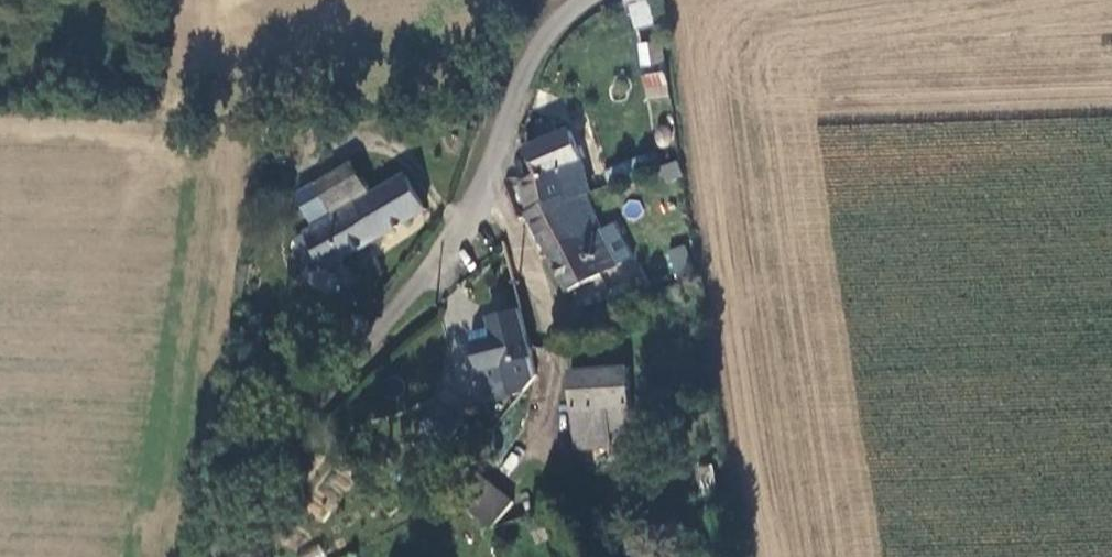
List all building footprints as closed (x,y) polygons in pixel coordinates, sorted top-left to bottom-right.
[(633,30),(654,24),(647,0),(625,0),(633,30)] [(654,68),(666,66),(663,44),(651,45),(654,68)] [(646,90),(668,88),(666,66),(654,68),(644,69),(646,90)] [(515,169),(531,215),(589,192),(576,160),(582,159),(571,129),(525,146),(531,164),(515,169)] [(318,181),(337,213),(373,192),(354,161),(318,181)] [(668,185),(684,180),(679,164),(663,169),(668,185)] [(337,213),(295,238),(302,252),(316,247),(328,267),(430,205),(410,170),(373,192),(337,213)] [(606,236),(589,192),(531,215),(528,217),(551,247),(553,247),(568,287),(622,267),(606,236)] [(619,230),(606,236),(622,267),(635,261),(619,230)] [(667,248),(675,280),(693,275),(686,244),(667,248)] [(615,301),(579,308),(582,325),(619,317),(615,301)] [(502,384),(505,398),(529,393),(538,380),(519,311),(486,318),(488,325),(469,330),(479,371),(497,367),(502,384)] [(348,323),(342,324),(339,329),(340,336),(346,339),(353,337),(355,331),(353,326),(348,323)] [(576,364),(581,443),(614,441),(613,421),(629,420),(626,361),(576,364)] [(483,388),(502,384),(497,367),(479,371),(483,388)] [(437,395),(417,427),(445,445),(465,412),(437,395)] [(513,504),(461,464),(444,485),(495,528),(513,504)] [(719,495),(717,471),(701,472),(702,496),(719,495)] [(320,547),(299,556),(325,556),(320,547)]
